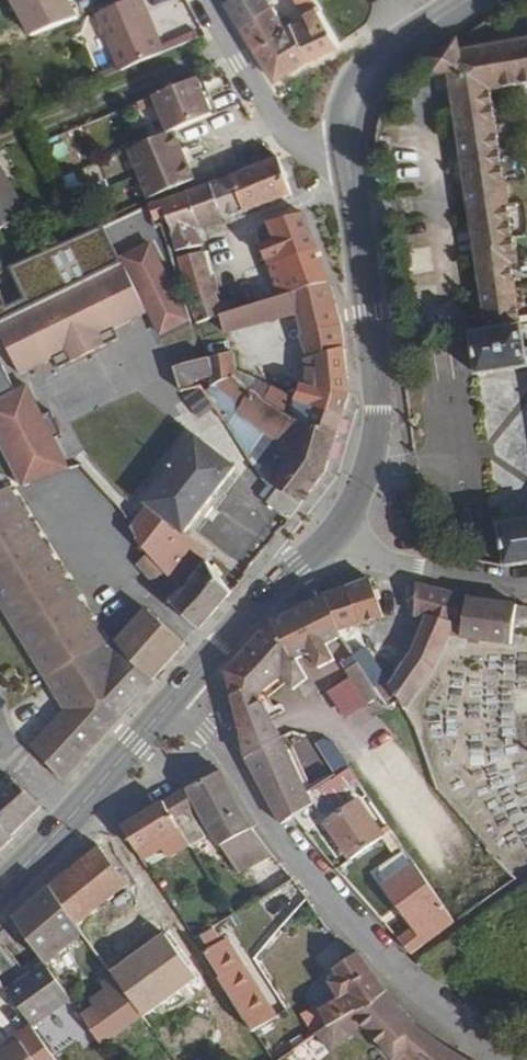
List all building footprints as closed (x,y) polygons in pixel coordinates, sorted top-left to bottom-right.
[(63,22),(55,0),(25,0),(38,32),(63,22)] [(124,67),(166,49),(148,0),(122,0),(112,4),(101,8),(124,67)] [(244,20),(274,2),(273,0),(233,0),(244,20)] [(334,31),(318,0),(301,0),(307,12),(292,21),(310,55),(338,39),(334,31)] [(276,74),(310,55),(292,21),(287,10),(280,15),(274,2),(244,20),(276,74)] [(17,29),(19,38),(32,34),(29,25),(17,29)] [(19,38),(17,29),(0,35),(0,46),(19,38)] [(455,33),(429,52),(432,74),(448,72),(487,327),(472,330),(477,372),(526,365),(526,315),(518,316),(510,262),(517,262),(489,88),(526,81),(526,39),(459,50),(455,33)] [(176,129),(215,111),(203,79),(155,98),(171,131),(176,129)] [(198,178),(176,129),(171,131),(150,140),(132,149),(153,198),(198,178)] [(188,192),(150,208),(128,217),(135,233),(155,223),(153,217),(165,212),(175,246),(198,240),(193,223),(200,220),(290,187),(274,157),(188,192)] [(2,162),(0,163),(0,241),(34,223),(2,162)] [(219,313),(222,327),(301,307),(307,324),(305,325),(311,343),(308,343),(305,344),(309,363),(305,378),(300,378),(288,414),(335,431),(348,388),(344,341),(338,313),(326,275),(301,209),(270,219),(274,239),(263,243),(274,278),(249,289),(252,301),(231,309),(228,298),(216,302),(219,313)] [(121,260),(119,257),(104,226),(0,271),(0,320),(35,303),(121,260)] [(35,303),(0,320),(0,336),(18,374),(63,350),(68,358),(103,342),(99,332),(146,311),(156,333),(184,320),(148,242),(119,257),(121,260),(35,303)] [(177,254),(189,301),(213,295),(200,248),(177,254)] [(194,357),(154,367),(165,387),(180,385),(195,382),(194,375),(209,374),(212,383),(217,381),(225,387),(223,391),(249,412),(234,427),(243,439),(263,422),(282,438),(279,442),(281,444),(277,448),(271,448),(257,460),(268,475),(257,489),(286,512),(324,465),(335,431),(288,414),(284,412),(287,395),(233,367),(227,348),(222,327),(219,313),(187,323),(194,357)] [(12,482),(60,474),(47,442),(55,439),(44,414),(35,417),(21,388),(9,392),(0,371),(0,455),(12,482)] [(148,503),(181,529),(232,464),(195,433),(168,468),(145,498),(148,503)] [(146,677),(178,638),(142,605),(114,636),(110,630),(101,638),(8,495),(0,500),(0,604),(62,710),(30,746),(59,776),(146,677)] [(181,529),(148,503),(132,525),(153,558),(162,567),(153,578),(165,596),(193,623),(227,583),(217,573),(224,567),(210,554),(204,561),(199,557),(205,550),(181,529)] [(498,524),(503,563),(517,561),(526,560),(526,520),(498,524)] [(357,622),(379,614),(368,576),(347,583),(357,622)] [(321,591),(334,629),(357,622),(347,583),(321,591)] [(451,623),(463,597),(415,583),(410,613),(422,616),(451,623)] [(334,671),(340,667),(348,662),(351,654),(336,635),(334,629),(321,591),(271,621),(302,679),(308,688),(313,685),(300,660),(322,648),(334,671)] [(524,605),(514,603),(463,597),(462,636),(509,644),(512,624),(523,624),(524,605)] [(447,633),(451,623),(422,616),(413,651),(434,663),(447,633)] [(289,688),(302,679),(271,621),(225,668),(238,729),(266,714),(255,692),(279,674),(289,688)] [(371,684),(384,675),(361,646),(351,654),(348,662),(359,667),(371,684)] [(399,695),(434,663),(413,651),(391,684),(399,695)] [(366,701),(377,692),(371,684),(359,667),(348,662),(340,667),(366,701)] [(321,679),(318,673),(313,677),(316,683),(321,679)] [(377,692),(387,704),(399,695),(391,684),(384,675),(371,684),(377,692)] [(278,735),(266,714),(238,729),(243,753),(278,735)] [(278,819),(288,814),(312,800),(305,788),(278,735),(243,753),(278,819)] [(349,760),(305,788),(312,800),(318,810),(361,782),(349,760)] [(205,820),(236,803),(216,767),(162,798),(176,821),(189,841),(204,833),(188,807),(193,802),(205,820)] [(9,835),(6,830),(36,803),(9,776),(0,784),(0,843),(9,835)] [(119,822),(133,844),(176,821),(162,798),(119,822)] [(324,820),(349,857),(380,836),(356,800),(324,820)] [(238,870),(269,851),(242,814),(236,803),(205,820),(222,846),(238,870)] [(99,839),(45,883),(74,925),(114,890),(125,881),(99,839)] [(406,955),(410,953),(455,922),(416,865),(406,852),(381,869),(381,877),(387,885),(385,886),(411,929),(394,940),(406,955)] [(45,883),(10,916),(41,961),(50,954),(78,931),(74,925),(45,883)] [(74,925),(78,931),(99,961),(104,968),(113,981),(154,950),(114,890),(74,925)] [(249,1026),(271,1012),(220,933),(215,936),(207,924),(197,929),(205,942),(200,946),(220,974),(217,976),(249,1026)] [(463,1059),(414,1026),(379,989),(354,951),(330,968),(334,975),(310,990),(329,1024),(321,1030),(324,1035),(337,1025),(346,1035),(362,1024),(389,1059),(405,1051),(414,1059),(465,1059),(463,1059)] [(26,1026),(66,998),(41,961),(2,989),(21,1019),(0,1038),(0,1059),(48,1059),(26,1026)] [(90,1004),(77,1013),(87,1029),(97,1044),(137,1016),(113,981),(104,968),(96,974),(99,988),(86,998),(90,1004)]
